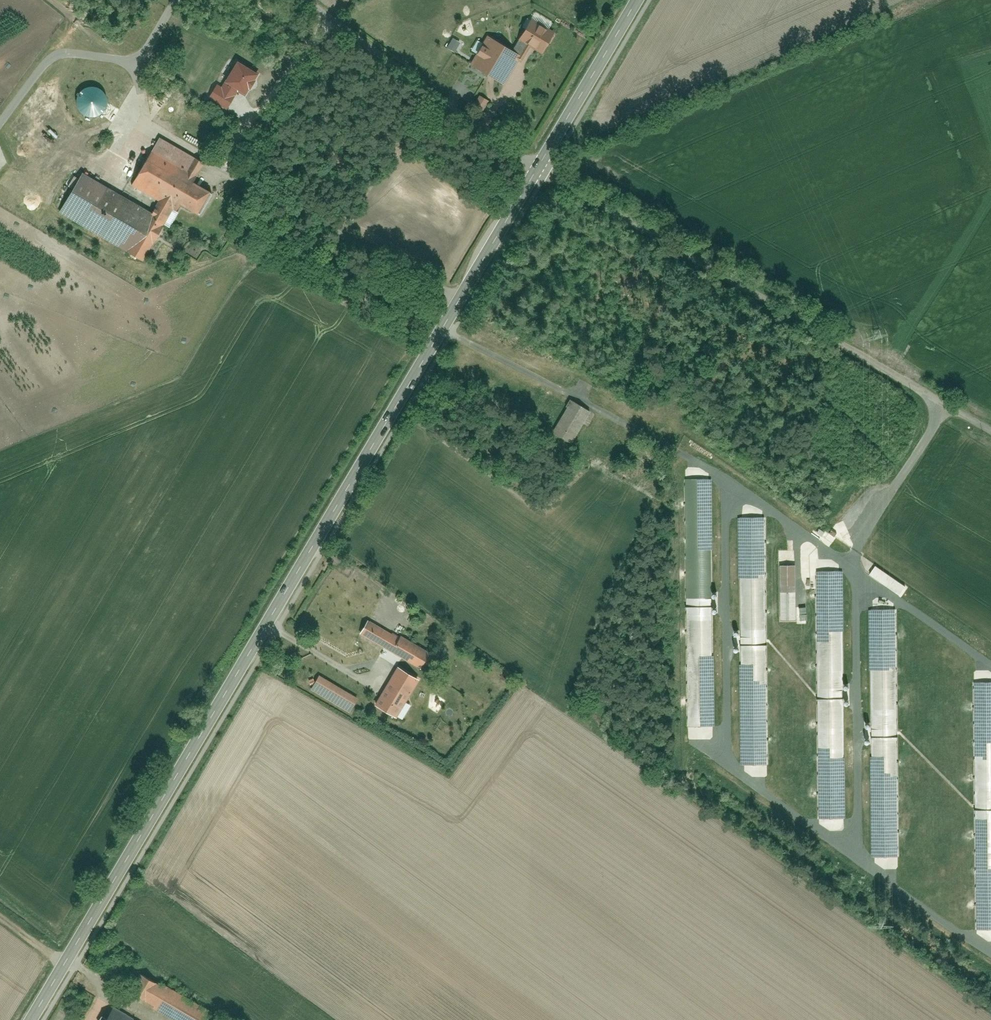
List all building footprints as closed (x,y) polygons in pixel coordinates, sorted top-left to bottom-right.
[(526,16),(512,38),(536,53),(550,30),(526,16)] [(481,34),(463,62),(499,84),(516,56),(481,34)] [(253,80),(257,72),(239,61),(222,89),(233,95),(237,89),(245,94),(249,87),(250,88),(254,81),(253,80)] [(79,100),(97,120),(117,101),(99,82),(79,100)] [(481,112),(488,100),(477,94),(471,106),(481,112)] [(182,203),(203,214),(215,192),(198,183),(209,164),(162,138),(151,157),(135,187),(162,202),(154,215),(83,176),(63,213),(145,258),(173,207),(179,210),(182,203)] [(553,434),(572,445),(591,412),(572,402),(553,434)] [(713,481),(686,481),(687,736),(715,736),(713,481)] [(768,515),(740,515),(742,770),(769,770),(768,515)] [(778,552),(779,622),(801,621),(799,551),(778,552)] [(845,563),(818,563),(819,818),(846,818),(845,563)] [(874,565),(867,574),(899,595),(905,586),(874,565)] [(898,610),(870,610),(871,865),(899,865),(898,610)] [(371,618),(362,634),(421,669),(430,653),(371,618)] [(398,667),(375,706),(397,719),(421,680),(398,667)] [(974,674),(975,929),(990,929),(990,674),(974,674)] [(319,675),(311,689),(351,713),(359,698),(319,675)] [(149,1002),(180,1019),(210,1019),(215,1012),(162,980),(149,1002)] [(115,1007),(107,1019),(136,1019),(115,1007)]
